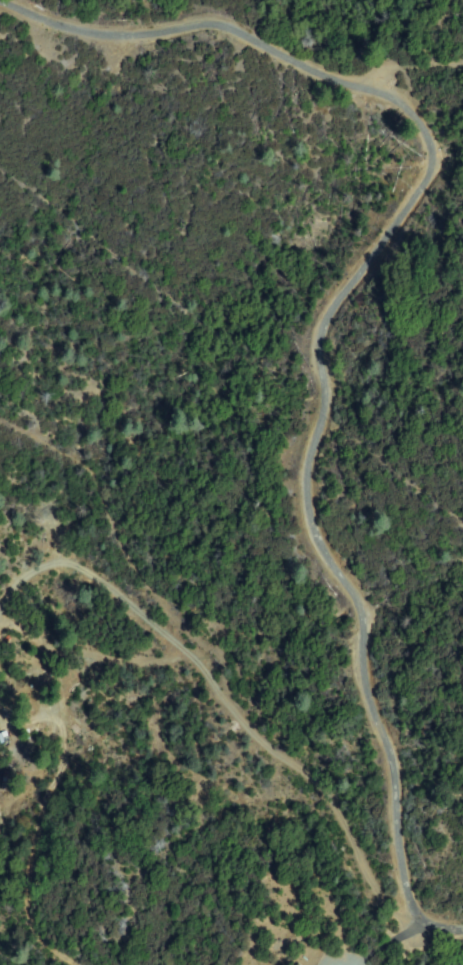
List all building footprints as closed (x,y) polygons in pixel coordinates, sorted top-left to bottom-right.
[(14,790),(4,790),(5,768),(15,769),(14,790)]
